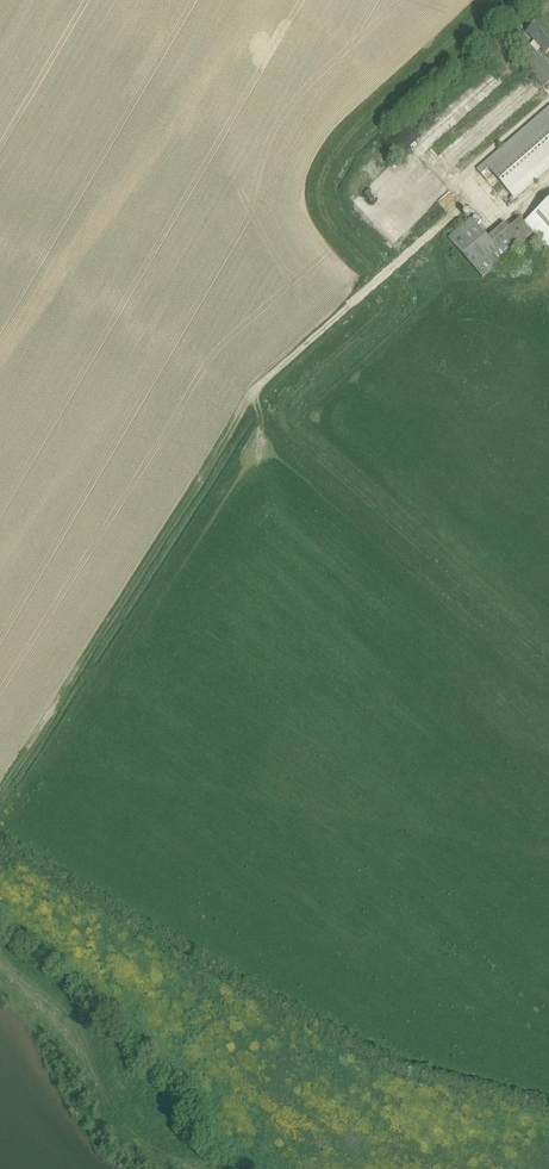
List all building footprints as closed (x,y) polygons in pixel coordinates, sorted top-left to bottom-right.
[(528,32),(546,54),(548,51),(548,29),(542,20),(528,32)] [(509,205),(548,170),(548,108),(478,169),(509,205)] [(524,223),(534,234),(548,251),(548,201),(524,223)] [(493,243),(488,237),(471,218),(448,238),(483,278),(534,234),(524,223),(520,218),(511,227),(493,243)]
